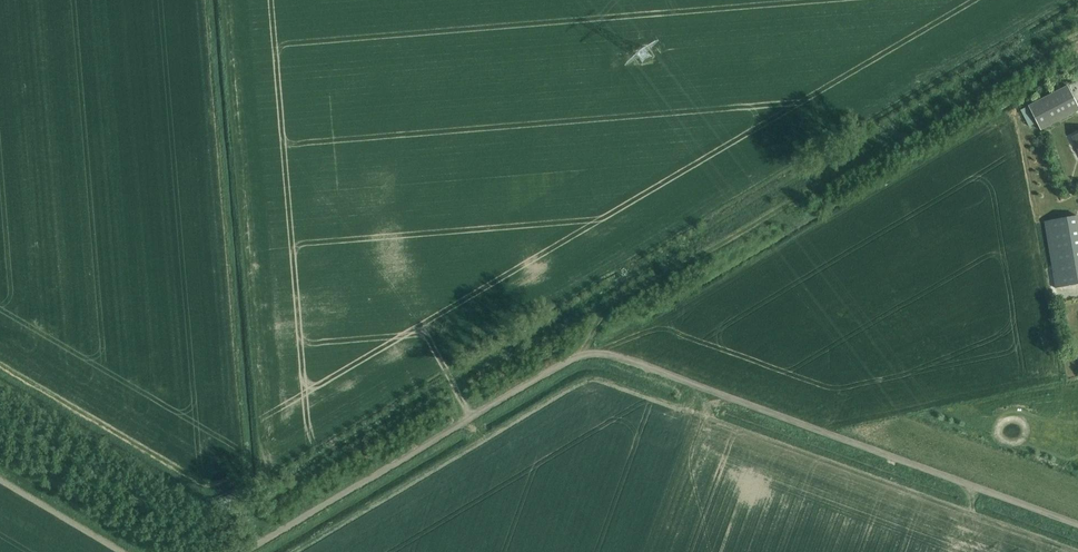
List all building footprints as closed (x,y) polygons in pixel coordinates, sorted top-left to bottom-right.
[(1029,105),(1041,129),(1077,110),(1077,104),(1069,85),(1029,105)] [(1056,288),(1077,284),(1077,220),(1077,216),(1044,221),(1056,288)]
